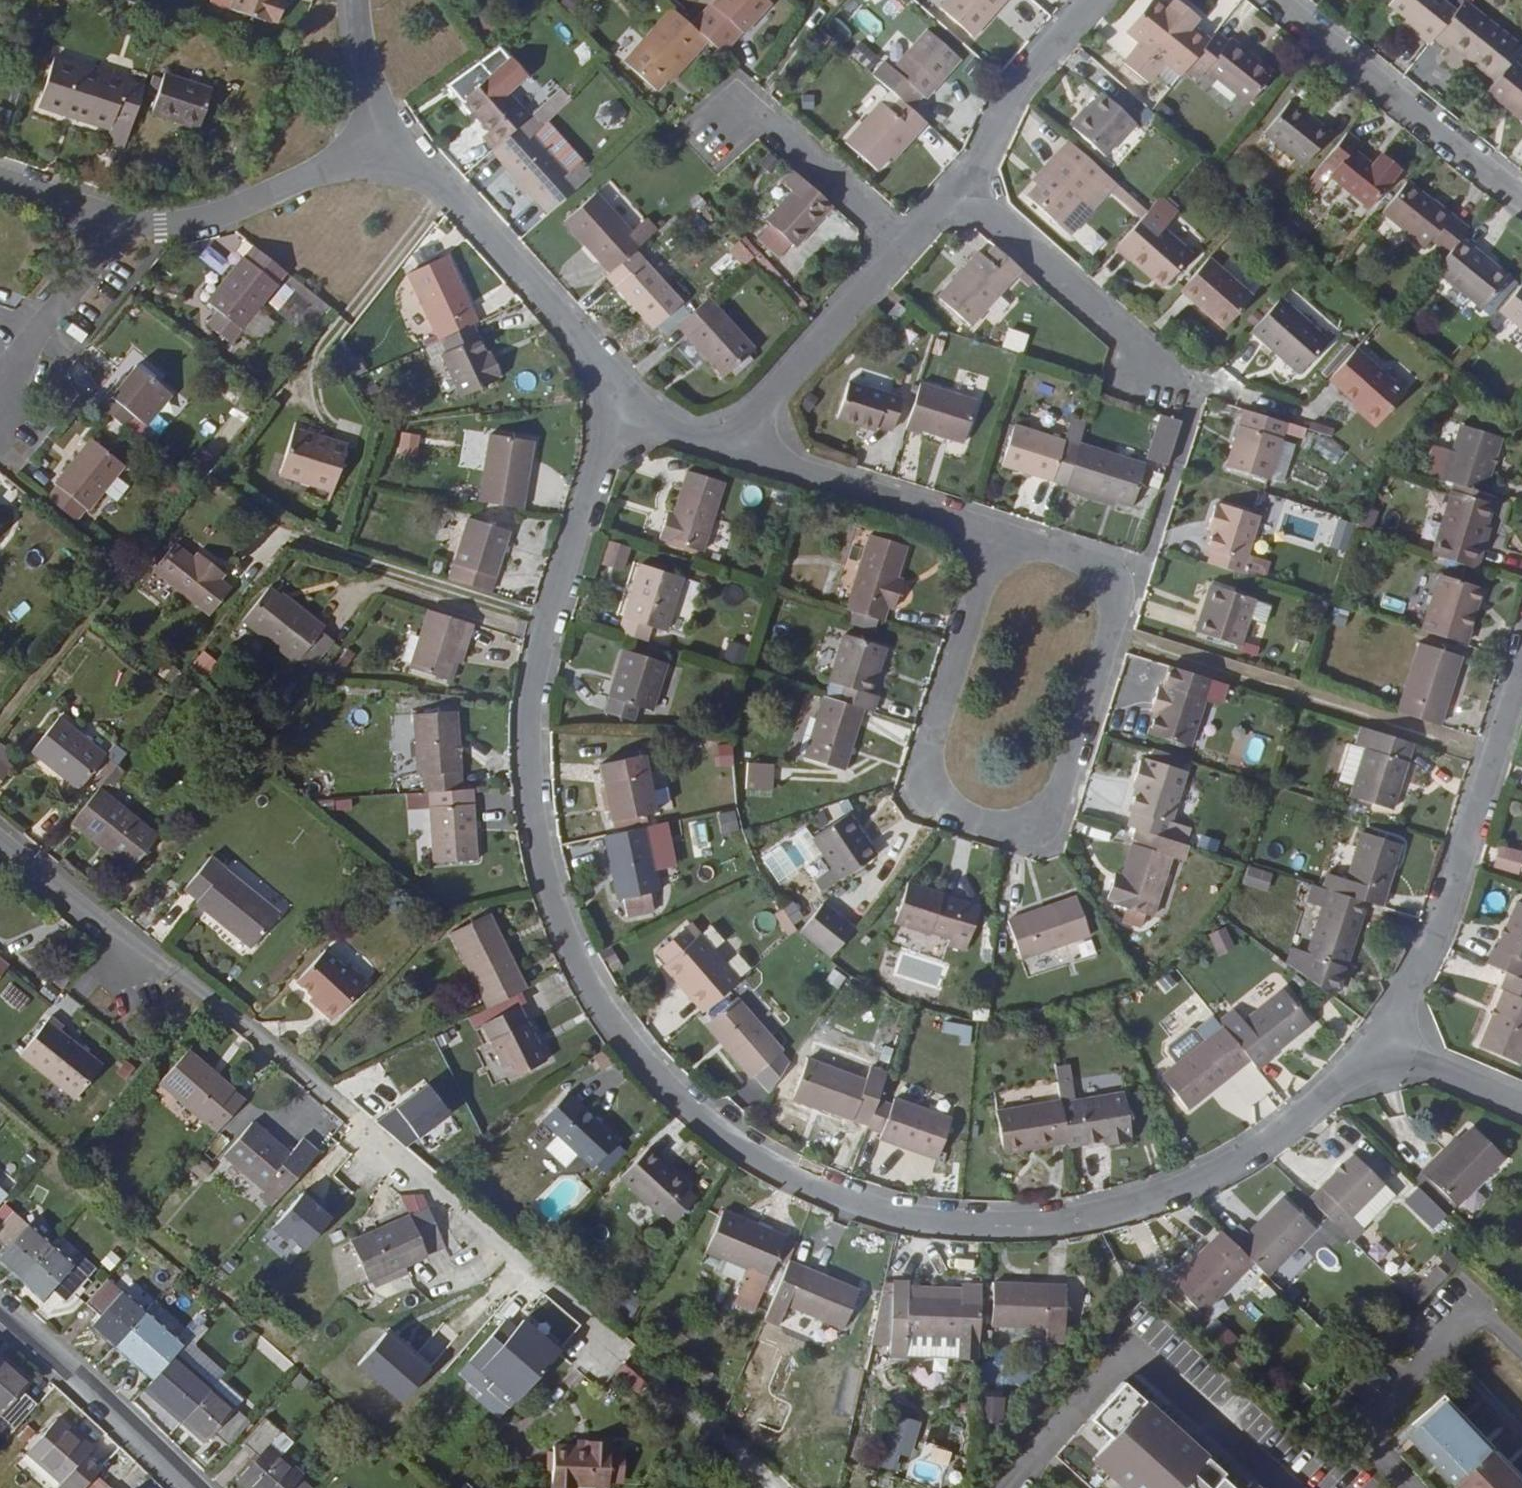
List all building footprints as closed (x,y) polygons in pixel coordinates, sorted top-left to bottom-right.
[(261,10),(262,7),(268,9),(272,0),(234,0),(261,10)] [(698,29),(682,14),(665,0),(661,0),(617,50),(648,78),(683,38),(686,41),(698,29)] [(682,14),(698,29),(712,41),(731,19),(733,21),(752,0),(694,0),(682,14)] [(941,8),(973,37),(1007,0),(948,0),(941,8)] [(1139,74),(1184,24),(1169,12),(1171,8),(1161,0),(1153,0),(1128,32),(1141,42),(1125,62),(1139,74)] [(1435,41),(1456,14),(1439,0),(1398,0),(1391,9),(1408,22),(1420,32),(1417,36),(1430,46),(1435,41)] [(1171,8),(1169,12),(1184,24),(1192,14),(1177,2),(1171,8)] [(1465,3),(1456,14),(1435,41),(1447,50),(1450,46),(1489,77),(1516,43),(1465,3)] [(1192,14),(1184,24),(1189,28),(1192,25),(1197,19),(1192,14)] [(872,50),(859,63),(880,81),(896,95),(908,81),(925,62),(930,67),(947,47),(914,18),(880,57),(872,50)] [(1417,36),(1420,32),(1408,22),(1405,26),(1417,36)] [(1165,61),(1182,75),(1187,69),(1210,39),(1192,25),(1189,28),(1184,24),(1139,74),(1148,81),(1165,61)] [(1226,41),(1215,32),(1210,39),(1187,69),(1197,77),(1205,67),(1247,101),(1271,72),(1229,37),(1226,41)] [(1513,61),(1521,50),(1521,48),(1516,43),(1489,77),(1496,82),(1513,61)] [(109,110),(126,115),(140,74),(51,44),(34,95),(106,119),(109,110)] [(1496,82),(1488,92),(1521,119),(1521,68),(1513,61),(1496,82)] [(908,81),(913,86),(930,67),(925,62),(908,81)] [(148,103),(194,118),(207,79),(161,63),(148,103)] [(456,89),(477,113),(502,81),(486,63),(456,89)] [(560,89),(571,79),(561,68),(550,77),(560,89)] [(1187,69),(1182,75),(1192,83),(1197,77),(1187,69)] [(535,111),(542,106),(560,89),(550,77),(526,100),(535,111)] [(522,103),(502,81),(477,113),(482,119),(475,125),(486,136),(522,103)] [(916,113),(896,95),(880,81),(835,133),(866,161),(879,146),(893,131),(897,135),(916,113)] [(1133,123),(1103,95),(1090,110),(1087,108),(1071,126),(1103,155),(1133,123)] [(522,103),(486,136),(484,138),(540,201),(581,164),(569,151),(575,146),(542,106),(535,111),(526,100),(522,103)] [(1265,134),(1303,165),(1330,132),(1291,101),(1265,134)] [(1174,113),(1161,102),(1153,111),(1165,122),(1174,113)] [(1146,126),(1154,114),(1146,108),(1137,119),(1146,126)] [(897,135),(893,131),(879,146),(884,150),(897,135)] [(1358,143),(1347,134),(1306,185),(1312,191),(1326,174),(1370,208),(1397,174),(1378,160),(1374,165),(1353,149),(1358,143)] [(1071,236),(1117,185),(1067,141),(1031,181),(1036,185),(1026,196),(1071,236)] [(1378,160),(1397,174),(1400,170),(1382,155),(1378,160)] [(789,237),(825,195),(787,161),(777,174),(784,180),(758,210),(789,237)] [(602,259),(627,237),(648,217),(637,205),(623,218),(588,180),(557,209),(602,259)] [(1384,214),(1444,261),(1462,238),(1469,230),(1409,182),(1384,214)] [(1147,211),(1117,185),(1111,192),(1140,218),(1147,211)] [(1161,197),(1115,249),(1149,280),(1154,274),(1166,284),(1193,254),(1165,228),(1178,213),(1161,197)] [(223,330),(280,261),(247,235),(201,291),(212,299),(201,311),(223,330)] [(627,237),(602,259),(599,262),(647,312),(674,286),(627,237)] [(1510,276),(1462,238),(1444,261),(1436,271),(1483,309),(1510,276)] [(431,316),(435,326),(466,313),(469,311),(463,299),(456,302),(444,277),(451,274),(437,245),(390,267),(417,322),(431,316)] [(983,258),(964,280),(958,275),(937,299),(971,328),(1020,272),(993,248),(983,258)] [(958,275),(964,280),(983,258),(977,253),(958,275)] [(1253,296),(1209,259),(1186,285),(1207,303),(1201,309),(1224,329),(1253,296)] [(1022,272),(1017,277),(1029,287),(1034,281),(1022,272)] [(288,274),(270,301),(314,330),(332,304),(288,274)] [(456,302),(463,299),(451,274),(444,277),(456,302)] [(1149,280),(1161,290),(1166,284),(1154,274),(1149,280)] [(714,361),(721,355),(739,339),(745,333),(699,284),(668,311),(714,361)] [(1186,285),(1181,291),(1201,309),(1207,303),(1186,285)] [(1521,337),(1521,286),(1499,314),(1520,331),(1518,334),(1521,337)] [(1301,372),(1327,343),(1322,338),(1280,302),(1255,331),(1301,372)] [(886,315),(894,322),(905,310),(896,303),(886,315)] [(479,344),(466,313),(435,326),(441,339),(435,342),(456,389),(493,373),(490,366),(494,364),(484,342),(479,344)] [(1409,319),(1401,313),(1395,321),(1403,327),(1409,319)] [(417,322),(422,333),(435,326),(431,316),(417,322)] [(1503,323),(1495,318),(1488,329),(1495,334),(1503,323)] [(1022,355),(1028,336),(1008,329),(1002,348),(1022,355)] [(1328,331),(1322,338),(1327,343),(1333,336),(1328,331)] [(743,343),(739,339),(721,355),(724,359),(743,343)] [(1356,349),(1329,379),(1357,404),(1379,423),(1405,393),(1356,349)] [(119,361),(92,393),(120,415),(129,404),(139,412),(165,379),(132,353),(123,364),(119,361)] [(978,402),(921,383),(907,427),(923,432),(925,427),(966,440),(978,402)] [(849,384),(838,419),(861,427),(863,422),(878,427),(893,432),(903,401),(849,384)] [(808,413),(818,399),(808,392),(799,407),(808,413)] [(1354,407),(1375,426),(1379,423),(1357,404),(1354,407)] [(313,425),(315,417),(289,409),(273,460),(327,477),(340,433),(313,425)] [(1284,423),(1243,411),(1226,466),(1266,479),(1284,423)] [(1167,466),(1180,422),(1158,416),(1146,459),(1167,466)] [(1003,462),(1068,482),(1080,443),(1085,425),(1070,420),(1065,440),(1016,425),(1003,462)] [(863,422),(861,427),(876,432),(878,427),(863,422)] [(485,423),(474,488),(517,496),(527,430),(485,423)] [(1306,429),(1287,423),(1283,433),(1302,439),(1306,429)] [(1311,423),(1309,430),(1332,437),(1334,430),(1311,423)] [(1423,474),(1456,484),(1490,495),(1495,480),(1490,478),(1502,439),(1458,424),(1449,451),(1432,446),(1423,474)] [(54,473),(45,486),(70,507),(80,494),(83,496),(118,451),(88,425),(51,471),(54,473)] [(400,431),(398,451),(417,453),(418,432),(400,431)] [(1310,450),(1315,435),(1306,432),(1301,447),(1310,450)] [(1334,465),(1343,452),(1320,437),(1312,450),(1334,465)] [(1146,463),(1080,443),(1068,482),(1067,487),(1086,493),(1088,488),(1121,498),(1134,502),(1146,463)] [(695,538),(716,470),(680,459),(665,508),(658,506),(652,524),(695,538)] [(1494,505),(1496,496),(1490,495),(1456,484),(1453,492),(1494,505)] [(1119,504),(1121,498),(1088,488),(1086,493),(1119,504)] [(1433,556),(1479,571),(1487,543),(1483,542),(1487,527),(1494,505),(1453,492),(1433,556)] [(463,500),(441,567),(484,580),(505,513),(463,500)] [(1212,551),(1208,563),(1242,573),(1260,516),(1221,504),(1220,508),(1214,506),(1209,523),(1215,525),(1207,550),(1212,551)] [(1377,513),(1363,509),(1355,532),(1369,537),(1377,513)] [(1346,553),(1354,525),(1337,520),(1329,548),(1346,553)] [(862,521),(839,596),(875,607),(880,593),(887,595),(894,573),(887,571),(899,532),(862,521)] [(1492,528),(1487,527),(1483,542),(1487,543),(1492,528)] [(187,545),(168,530),(148,556),(204,601),(225,575),(213,565),(218,559),(192,538),(187,545)] [(605,538),(600,564),(624,568),(629,543),(605,538)] [(612,619),(646,630),(651,615),(663,619),(680,566),(634,552),(626,577),(630,579),(622,606),(617,605),(612,619)] [(1270,563),(1249,556),(1244,571),(1265,578),(1270,563)] [(284,589),(264,574),(238,607),(291,649),(319,613),(286,587),(284,589)] [(1466,645),(1483,589),(1438,575),(1421,631),(1466,645)] [(630,579),(626,577),(617,605),(622,606),(630,579)] [(1238,648),(1253,601),(1210,588),(1195,635),(1238,648)] [(465,609),(422,596),(403,654),(439,666),(445,647),(454,623),(460,625),(465,609)] [(1383,596),(1381,608),(1404,612),(1407,600),(1383,596)] [(1329,602),(1320,600),(1316,613),(1325,616),(1329,602)] [(23,602),(9,614),(22,630),(36,617),(23,602)] [(1329,624),(1344,628),(1349,612),(1334,608),(1329,624)] [(445,647),(452,649),(460,625),(454,623),(445,647)] [(836,700),(864,709),(872,712),(877,695),(870,692),(875,675),(878,676),(887,647),(846,634),(831,681),(841,685),(836,700)] [(616,636),(597,698),(625,706),(629,692),(645,697),(660,649),(616,636)] [(739,663),(744,644),(726,639),(721,659),(739,663)] [(1241,642),(1238,652),(1256,657),(1259,648),(1241,642)] [(1417,644),(1395,713),(1440,727),(1462,658),(1417,644)] [(1220,704),(1225,686),(1170,669),(1163,690),(1158,688),(1153,704),(1159,706),(1150,734),(1190,746),(1205,699),(1220,704)] [(864,709),(836,700),(826,697),(806,761),(844,774),(864,709)] [(417,760),(418,778),(419,778),(455,775),(450,698),(408,700),(412,760),(417,760)] [(100,741),(52,702),(26,733),(74,772),(100,741)] [(1357,748),(1367,751),(1355,788),(1352,797),(1393,810),(1412,744),(1363,729),(1357,748)] [(731,745),(714,746),(715,768),(733,766),(731,745)] [(1340,784),(1355,788),(1367,751),(1357,748),(1351,746),(1340,784)] [(1137,811),(1132,824),(1139,826),(1168,836),(1189,771),(1148,758),(1147,760),(1142,759),(1136,777),(1142,779),(1132,810),(1137,811)] [(656,811),(646,759),(602,768),(612,820),(656,811)] [(773,791),(774,765),(748,764),(747,790),(773,791)] [(155,822),(94,773),(68,805),(128,855),(155,822)] [(469,842),(464,775),(455,775),(419,778),(424,844),(469,842)] [(854,810),(848,799),(839,804),(845,815),(854,810)] [(735,812),(719,815),(723,835),(739,832),(735,812)] [(833,870),(816,881),(823,891),(880,853),(853,812),(813,838),(833,870)] [(830,823),(824,812),(816,816),(822,827),(830,823)] [(668,824),(646,828),(656,872),(677,868),(668,824)] [(1194,844),(1168,836),(1139,826),(1122,879),(1115,877),(1108,897),(1115,899),(1114,902),(1154,915),(1171,864),(1170,864),(1173,853),(1189,858),(1194,844)] [(656,872),(646,828),(604,837),(618,901),(660,892),(656,872)] [(1328,872),(1323,887),(1367,901),(1380,905),(1400,845),(1361,832),(1346,877),(1328,872)] [(764,862),(779,884),(822,855),(807,833),(764,862)] [(1220,841),(1201,835),(1197,848),(1216,854),(1220,841)] [(191,887),(245,931),(272,898),(217,853),(219,850),(204,838),(178,871),(193,884),(191,887)] [(1521,862),(1521,853),(1500,846),(1493,869),(1518,876),(1521,862)] [(1272,874),(1248,867),(1243,886),(1267,893),(1272,874)] [(896,923),(968,947),(980,909),(943,897),(944,896),(909,884),(896,923)] [(1367,901),(1323,887),(1313,884),(1308,901),(1322,906),(1307,953),(1294,948),(1288,964),(1334,997),(1337,987),(1339,987),(1342,978),(1340,978),(1344,963),(1347,964),(1367,901)] [(794,926),(805,919),(790,897),(780,904),(794,926)] [(1022,960),(1090,937),(1076,897),(1009,920),(1022,960)] [(1507,972),(1520,978),(1521,974),(1521,902),(1517,900),(1497,947),(1494,946),(1487,963),(1507,972)] [(446,919),(483,992),(519,974),(482,901),(446,919)] [(800,934),(831,960),(856,929),(825,904),(800,934)] [(783,909),(774,915),(788,937),(797,932),(783,909)] [(1207,932),(1217,955),(1234,947),(1224,925),(1207,932)] [(665,967),(705,1013),(740,982),(700,936),(698,938),(688,927),(658,954),(668,965),(665,967)] [(314,991),(311,995),(324,1006),(357,969),(338,952),(335,955),(317,939),(289,969),(305,983),(314,991)] [(613,973),(623,967),(615,954),(606,960),(613,973)] [(847,978),(834,969),(825,981),(838,990),(847,978)] [(1520,978),(1507,972),(1500,987),(1503,988),(1478,1045),(1518,1062),(1521,1053),(1521,979),(1520,978)] [(1175,984),(1168,975),(1158,982),(1166,992),(1175,984)] [(32,993),(6,980),(0,993),(0,1000),(23,1011),(32,993)] [(305,983),(302,986),(311,995),(314,991),(305,983)] [(1233,1014),(1221,1025),(1224,1029),(1250,1062),(1256,1069),(1310,1024),(1283,991),(1242,1024),(1233,1014)] [(539,1045),(513,993),(478,1011),(504,1064),(539,1045)] [(17,1037),(63,1075),(90,1044),(55,1015),(60,1009),(47,999),(17,1037)] [(781,1052),(784,1050),(738,999),(706,1028),(751,1079),(754,1077),(781,1052)] [(973,1021),(989,1022),(989,1010),(974,1009),(973,1021)] [(1213,1016),(1195,1032),(1205,1044),(1224,1029),(1221,1025),(1213,1016)] [(973,1027),(945,1022),(943,1033),(961,1037),(960,1044),(971,1046),(973,1027)] [(1188,1111),(1250,1062),(1224,1029),(1205,1044),(1177,1066),(1162,1078),(1188,1111)] [(1169,1055),(1177,1066),(1205,1044),(1195,1032),(1189,1031),(1169,1047),(1169,1055)] [(154,1067),(210,1117),(238,1085),(182,1035),(154,1067)] [(97,1049),(90,1044),(63,1075),(72,1081),(97,1049)] [(818,1045),(812,1060),(867,1081),(873,1065),(866,1063),(818,1045)] [(889,1064),(894,1050),(886,1047),(881,1061),(889,1064)] [(769,1094),(790,1063),(781,1052),(754,1077),(769,1094)] [(869,1126),(878,1101),(889,1072),(873,1065),(867,1081),(812,1060),(797,1098),(869,1126)] [(1075,1099),(1069,1065),(1055,1067),(1060,1101),(1075,1099)] [(612,1124),(563,1079),(533,1110),(583,1156),(612,1124)] [(416,1137),(452,1112),(430,1081),(394,1105),(416,1137)] [(1061,1104),(1067,1142),(1068,1147),(1104,1142),(1105,1146),(1127,1142),(1127,1138),(1131,1137),(1124,1094),(1061,1104)] [(892,1106),(878,1101),(869,1126),(868,1127),(883,1133),(881,1138),(905,1147),(907,1142),(939,1154),(952,1119),(895,1098),(892,1106)] [(1005,1153),(1067,1142),(1061,1104),(1060,1101),(997,1112),(1005,1153)] [(254,1180),(265,1189),(310,1138),(295,1124),(282,1139),(246,1107),(218,1139),(259,1175),(254,1180)] [(1459,1208),(1505,1161),(1471,1127),(1459,1139),(1434,1165),(1430,1161),(1420,1170),(1425,1174),(1459,1208)] [(613,1163),(651,1199),(654,1195),(674,1173),(677,1169),(639,1133),(613,1163)] [(1459,1139),(1455,1135),(1430,1161),(1434,1165),(1459,1139)] [(905,1147),(937,1159),(939,1154),(907,1142),(905,1147)] [(1354,1155),(1311,1199),(1352,1242),(1363,1230),(1352,1219),(1386,1187),(1354,1155)] [(686,1184),(674,1173),(654,1195),(665,1207),(686,1184)] [(1425,1174),(1415,1184),(1450,1217),(1459,1208),(1425,1174)] [(1352,1219),(1363,1230),(1396,1197),(1386,1187),(1352,1219)] [(301,1188),(275,1225),(307,1247),(333,1210),(301,1188)] [(1445,1217),(1417,1189),(1402,1204),(1431,1232),(1445,1217)] [(778,1219),(714,1193),(698,1233),(744,1252),(731,1284),(748,1291),(778,1219)] [(1282,1197),(1237,1244),(1253,1261),(1268,1275),(1314,1227),(1282,1197)] [(7,1200),(0,1207),(0,1236),(1,1237),(0,1237),(0,1253),(14,1266),(44,1233),(7,1200)] [(362,1267),(440,1231),(426,1200),(407,1208),(403,1201),(344,1229),(362,1267)] [(1253,1261),(1237,1244),(1223,1231),(1172,1284),(1203,1314),(1253,1261)] [(44,1233),(14,1266),(37,1286),(46,1277),(61,1289),(90,1257),(76,1244),(68,1253),(44,1233)] [(818,1265),(820,1259),(783,1243),(780,1249),(818,1265)] [(818,1265),(780,1249),(759,1300),(772,1306),(779,1288),(835,1312),(852,1272),(820,1259),(818,1265)] [(903,1276),(904,1265),(904,1261),(891,1260),(888,1285),(902,1286),(903,1276)] [(956,1269),(904,1265),(903,1276),(955,1279),(956,1269)] [(96,1304),(87,1314),(110,1333),(140,1300),(102,1266),(80,1290),(96,1304)] [(1040,1310),(1040,1321),(1057,1322),(1058,1269),(988,1266),(986,1308),(1040,1310)] [(1436,1267),(1410,1295),(1420,1304),(1446,1276),(1436,1267)] [(969,1321),(972,1321),(974,1270),(956,1269),(955,1279),(903,1276),(902,1286),(888,1285),(885,1324),(900,1325),(901,1317),(952,1320),(951,1342),(969,1343),(969,1321)] [(526,1293),(458,1382),(504,1416),(574,1323),(552,1307),(549,1311),(526,1293)] [(140,1300),(110,1333),(148,1365),(168,1342),(153,1329),(162,1319),(140,1300)] [(900,1325),(899,1340),(951,1342),(952,1320),(901,1317),(900,1325)] [(1205,1331),(1241,1366),(1251,1356),(1214,1321),(1205,1331)] [(388,1332),(359,1367),(403,1403),(432,1369),(388,1332)] [(148,1365),(139,1375),(178,1408),(206,1376),(168,1342),(148,1365)] [(24,1371),(2,1350),(0,1352),(0,1408),(10,1416),(31,1392),(17,1379),(24,1371)] [(623,1362),(613,1375),(636,1395),(647,1382),(623,1362)] [(214,1367),(206,1376),(229,1396),(237,1387),(214,1367)] [(223,1433),(244,1409),(229,1396),(206,1376),(178,1408),(201,1428),(208,1420),(223,1433)] [(1056,1452),(1094,1487),(1110,1471),(1128,1487),(1256,1487),(1252,1484),(1164,1403),(1156,1412),(1123,1381),(1056,1452)] [(983,1419),(1003,1420),(1004,1394),(984,1393),(983,1419)] [(1453,1482),(1490,1447),(1443,1399),(1406,1434),(1453,1482)] [(67,1459),(80,1444),(86,1437),(52,1407),(23,1440),(57,1470),(46,1483),(51,1487),(68,1487),(82,1472),(67,1459)] [(297,1462),(274,1442),(263,1432),(271,1423),(273,1420),(259,1408),(239,1431),(249,1440),(253,1443),(245,1453),(235,1464),(260,1487),(301,1487),(309,1480),(293,1466),(297,1462)] [(599,1461),(611,1419),(589,1414),(588,1420),(554,1411),(545,1451),(565,1457),(566,1452),(599,1461)] [(274,1442),(282,1434),(271,1423),(263,1432),(274,1442)] [(249,1440),(241,1449),(245,1453),(253,1443),(249,1440)] [(82,1472),(95,1457),(80,1444),(67,1459),(82,1472)] [(1453,1482),(1459,1487),(1521,1487),(1521,1479),(1490,1447),(1453,1482)] [(105,1477),(95,1487),(118,1487),(105,1477)]
